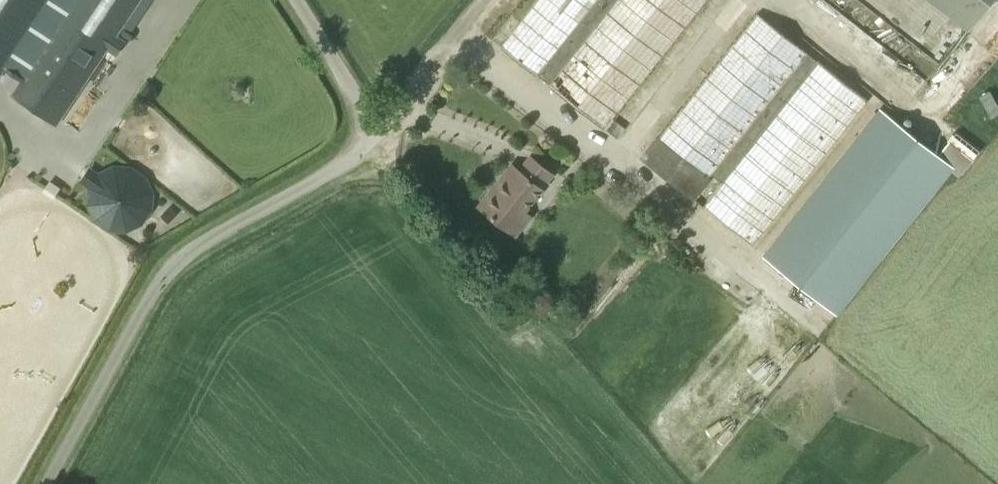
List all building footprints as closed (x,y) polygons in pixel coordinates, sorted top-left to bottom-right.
[(3,66),(22,79),(12,93),(56,123),(138,0),(0,0),(0,71),(3,66)] [(502,48),(581,105),(585,100),(591,105),(595,100),(604,107),(619,87),(626,92),(633,82),(643,90),(708,0),(537,0),(502,48)] [(968,31),(992,0),(929,0),(968,31)] [(753,9),(641,158),(758,245),(870,96),(753,9)] [(764,256),(841,314),(951,168),(961,176),(980,151),(955,132),(940,152),(877,105),(764,256)] [(512,164),(478,206),(508,230),(542,188),(553,173),(531,156),(519,170),(512,164)] [(91,184),(90,201),(98,217),(113,228),(131,229),(147,222),(157,205),(158,188),(150,172),(136,163),(131,162),(118,161),(102,168),(91,184)]
